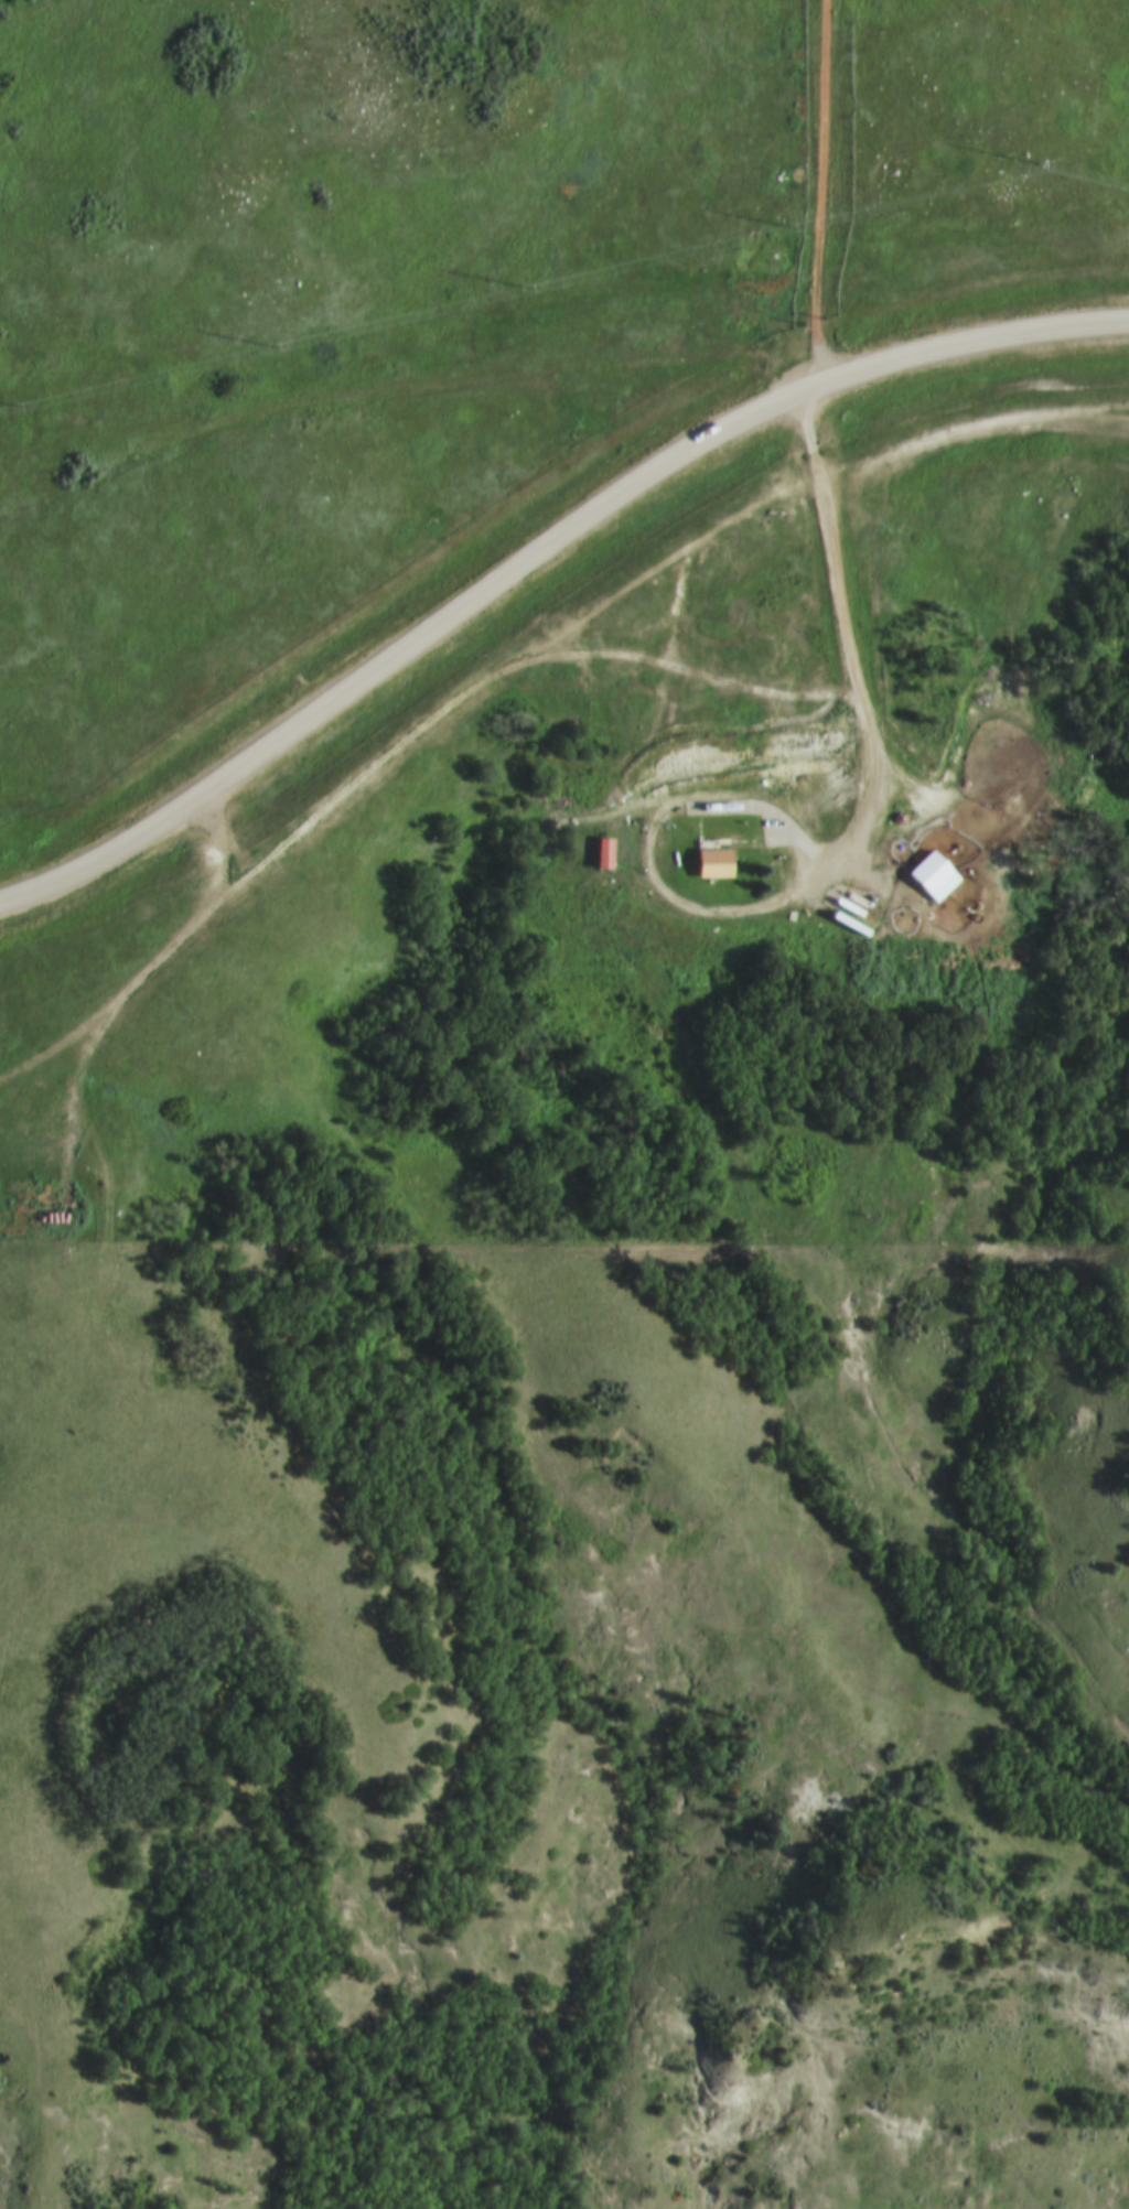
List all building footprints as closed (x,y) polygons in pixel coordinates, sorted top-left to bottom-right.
[(596,834),(611,836),(611,864),(596,864),(596,834)] [(617,837),(626,837),(626,851),(617,851),(617,837)] [(908,868),(933,844),(960,873),(937,896),(908,868)] [(695,848),(730,845),(731,871),(696,872),(695,848)]
